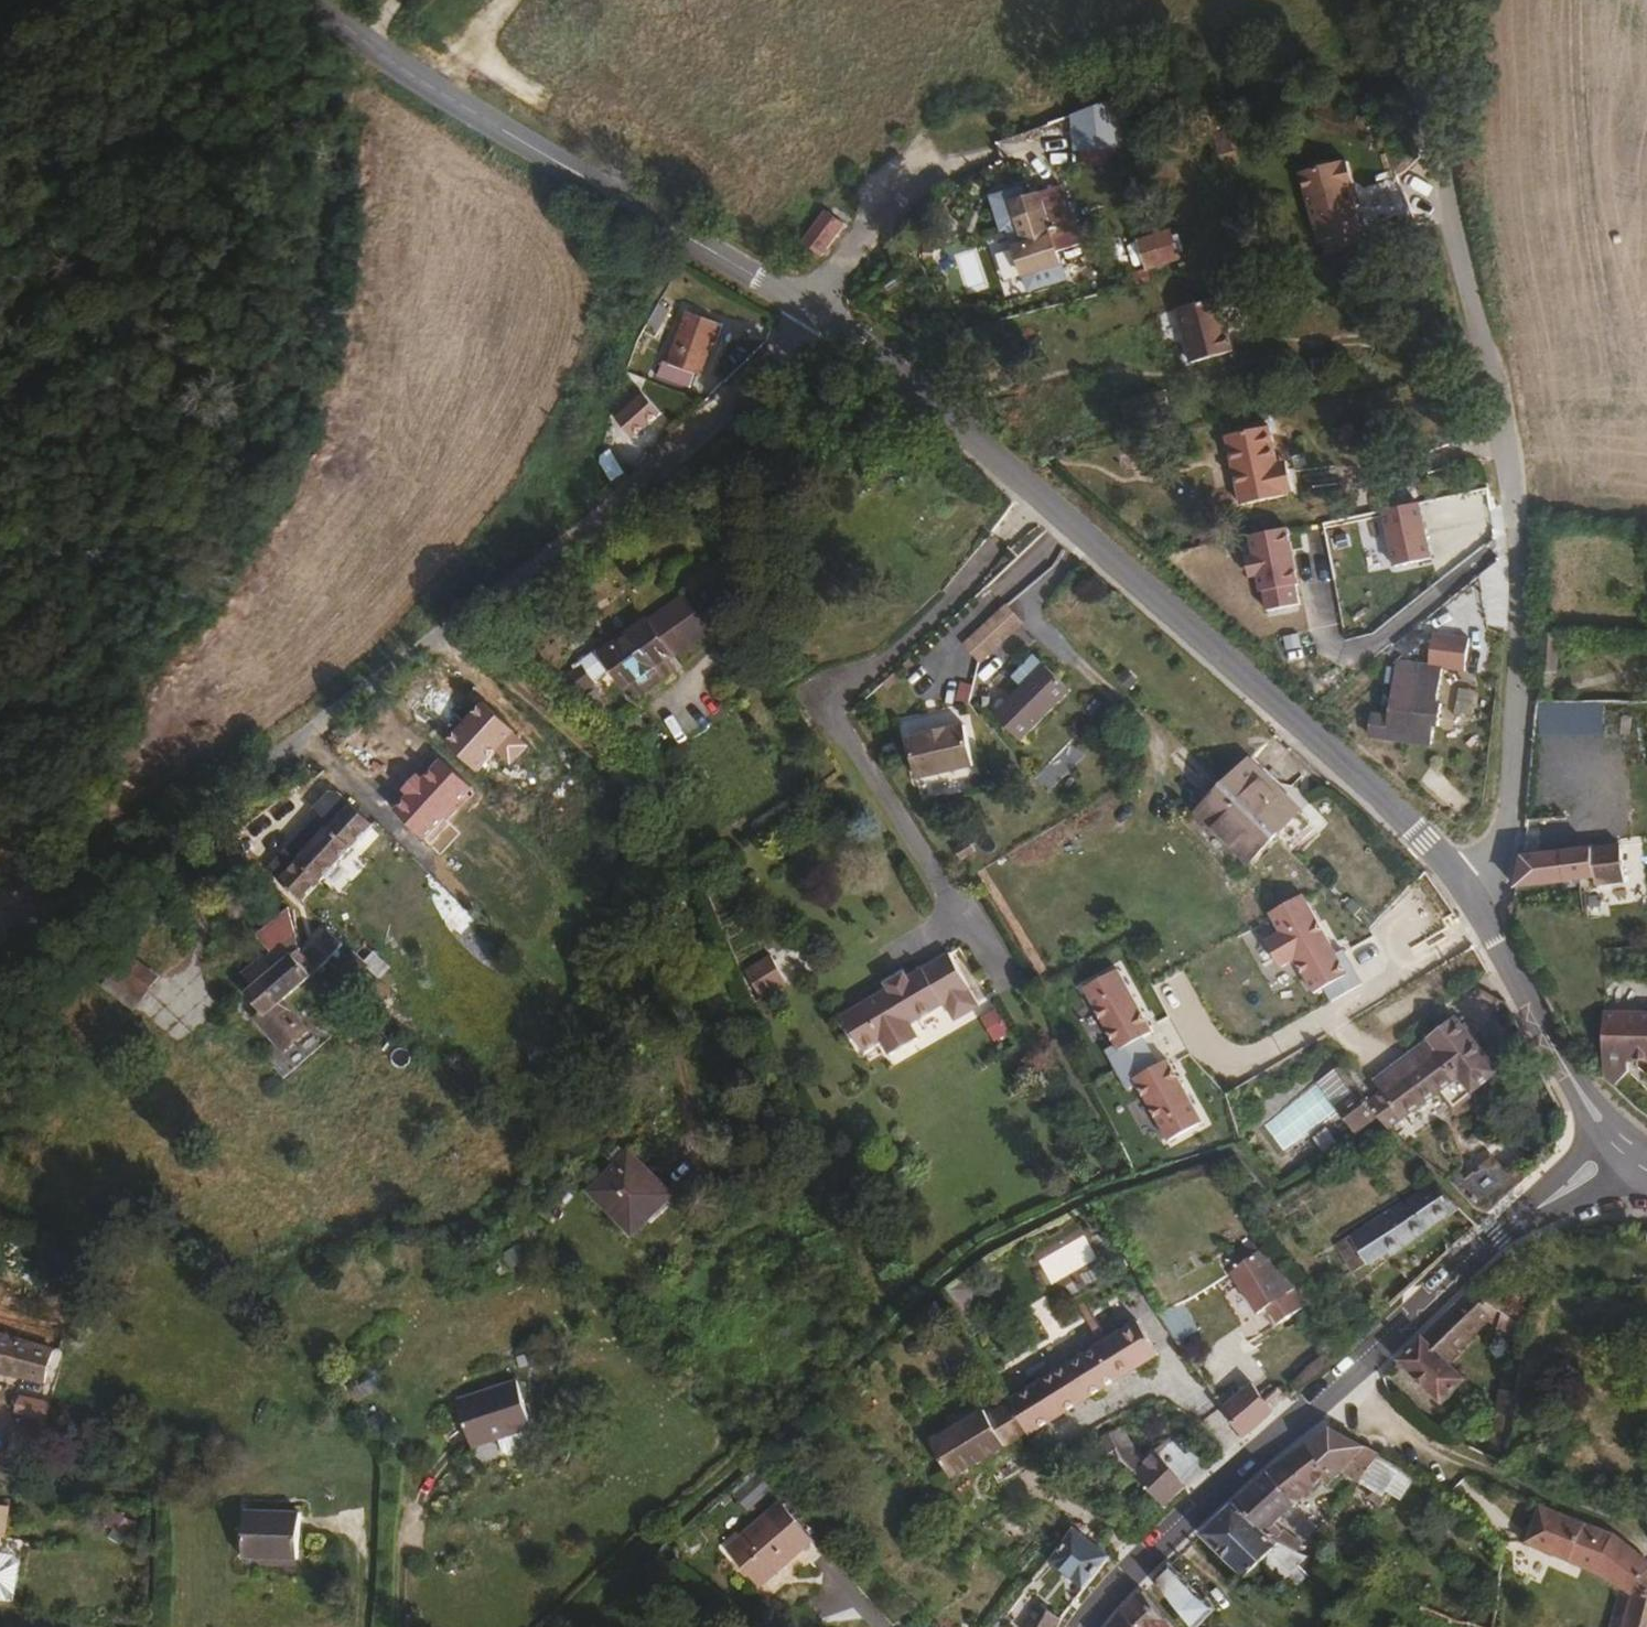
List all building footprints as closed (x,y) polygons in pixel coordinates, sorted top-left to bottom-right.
[(1124,151),(1122,131),(1074,135),(1075,155),(1124,151)] [(1200,135),(1167,136),(1167,152),(1200,151),(1200,135)] [(1313,178),(1340,171),(1331,166),(1316,170),(1313,178)] [(1358,213),(1353,194),(1358,192),(1353,171),(1349,172),(1348,169),(1340,171),(1313,178),(1305,181),(1322,249),(1364,238),(1358,213)] [(1413,220),(1401,184),(1363,197),(1375,232),(1413,220)] [(1054,192),(1011,205),(1024,249),(1066,236),(1054,192)] [(1363,212),(1358,192),(1353,194),(1358,213),(1363,212)] [(825,255),(843,229),(822,214),(792,239),(817,262),(825,255)] [(1177,260),(1169,234),(1140,242),(1148,268),(1177,260)] [(1221,303),(1178,315),(1191,368),(1234,358),(1221,303)] [(661,364),(655,378),(686,389),(692,377),(697,378),(710,346),(713,347),(720,332),(715,330),(717,325),(687,313),(666,366),(661,364)] [(645,393),(615,417),(631,437),(661,413),(645,393)] [(1165,396),(1126,403),(1130,420),(1169,412),(1165,396)] [(1278,466),(1270,428),(1228,436),(1241,507),(1283,499),(1283,495),(1293,494),(1289,473),(1280,475),(1278,466)] [(622,473),(604,453),(593,462),(593,463),(611,483),(622,473)] [(1125,458),(1103,462),(1105,473),(1127,469),(1125,458)] [(1289,473),(1287,464),(1278,466),(1280,475),(1289,473)] [(670,659),(709,630),(685,596),(616,648),(604,657),(615,671),(629,689),(633,687),(670,659)] [(1400,649),(1408,659),(1425,645),(1417,635),(1400,649)] [(1559,637),(1541,636),(1539,675),(1557,675),(1559,637)] [(615,671),(604,657),(616,648),(611,644),(577,669),(580,674),(586,670),(596,684),(615,671)] [(1025,688),(998,715),(1022,739),(1069,690),(1035,657),(1016,677),(1025,688)] [(641,697),(677,669),(670,659),(633,687),(641,697)] [(1371,715),(1368,736),(1432,744),(1434,726),(1439,726),(1442,705),(1438,705),(1442,670),(1399,666),(1391,717),(1371,715)] [(596,684),(586,670),(580,674),(558,691),(568,705),(596,684)] [(923,737),(909,740),(919,781),(977,768),(967,727),(948,731),(947,729),(923,735),(923,737)] [(1297,811),(1246,761),(1222,786),(1272,837),(1297,811)] [(1272,837),(1222,786),(1195,813),(1246,864),(1272,837)] [(348,848),(369,825),(350,802),(329,826),(348,848)] [(299,905),(348,848),(329,826),(276,885),(299,905)] [(1626,886),(1622,844),(1541,853),(1545,883),(1565,881),(1566,886),(1597,882),(1598,889),(1626,886)] [(1296,963),(1315,996),(1352,975),(1306,894),(1269,915),(1279,934),(1266,941),(1282,970),(1296,963)] [(273,951),(295,922),(282,912),(260,941),(273,951)] [(318,972),(343,944),(326,930),(301,957),(318,972)] [(251,990),(297,953),(294,937),(264,961),(261,959),(240,976),(251,990)] [(141,1011),(161,974),(120,951),(100,989),(141,1011)] [(283,1000),(318,972),(301,957),(297,953),(251,990),(248,992),(263,1016),(283,1000)] [(946,1003),(969,989),(948,954),(906,978),(904,973),(884,985),(887,990),(841,1017),(862,1052),(881,1041),(889,1056),(918,1038),(909,1024),(946,1003)] [(777,955),(745,967),(757,998),(788,987),(777,955)] [(1155,1033),(1118,969),(1082,989),(1119,1053),(1155,1033)] [(956,1019),(978,1006),(969,989),(946,1003),(956,1019)] [(300,1023),(283,1000),(263,1016),(248,992),(245,995),(258,1012),(251,1019),(273,1046),(300,1023)] [(1453,1101),(1496,1065),(1454,1015),(1430,1034),(1440,1048),(1387,1090),(1371,1103),(1369,1105),(1380,1117),(1391,1130),(1441,1087),(1453,1101)] [(1602,1017),(1606,1085),(1615,1093),(1631,1073),(1632,1064),(1646,1063),(1646,1015),(1602,1017)] [(282,1056),(308,1033),(300,1023),(273,1046),(282,1056)] [(1387,1090),(1440,1048),(1430,1034),(1376,1077),(1387,1090)] [(1206,1124),(1169,1061),(1134,1081),(1170,1145),(1206,1124)] [(1341,1079),(1354,1069),(1347,1061),(1335,1070),(1341,1079)] [(1354,1083),(1361,1077),(1354,1069),(1341,1079),(1370,1125),(1380,1117),(1369,1105),(1371,1103),(1360,1090),(1354,1083)] [(1370,1125),(1341,1079),(1335,1070),(1320,1083),(1360,1133),(1370,1125)] [(1366,1084),(1361,1077),(1354,1083),(1360,1090),(1366,1084)] [(613,1168),(588,1195),(633,1237),(670,1197),(627,1153),(624,1156),(616,1150),(606,1161),(613,1168)] [(1486,1220),(1530,1177),(1516,1162),(1507,1170),(1493,1155),(1468,1179),(1459,1169),(1448,1180),(1486,1220)] [(1393,1255),(1461,1210),(1436,1185),(1354,1236),(1371,1263),(1390,1251),(1393,1255)] [(1308,1303),(1260,1235),(1228,1261),(1236,1271),(1233,1275),(1259,1318),(1268,1311),(1280,1325),(1308,1303)] [(1371,1263),(1354,1236),(1341,1244),(1358,1272),(1371,1263)] [(1446,1364),(1501,1309),(1469,1294),(1398,1361),(1438,1403),(1462,1380),(1446,1364)] [(1200,1331),(1183,1305),(1162,1317),(1180,1344),(1200,1331)] [(1027,1434),(1152,1357),(1134,1326),(1031,1392),(1009,1405),(1027,1434)] [(54,1349),(0,1337),(0,1374),(45,1385),(54,1349)] [(532,1426),(517,1379),(457,1399),(471,1445),(499,1436),(531,1426),(532,1426)] [(1242,1439),(1268,1416),(1248,1385),(1222,1409),(1242,1439)] [(45,1419),(48,1402),(17,1396),(13,1412),(45,1419)] [(1027,1434),(1009,1405),(986,1419),(981,1412),(977,1415),(973,1408),(946,1424),(950,1431),(930,1443),(950,1478),(981,1461),(1011,1444),(1027,1434)] [(536,1446),(531,1426),(499,1436),(503,1450),(511,1453),(536,1446)] [(1180,1484),(1204,1460),(1180,1436),(1146,1467),(1124,1431),(1101,1437),(1110,1453),(1118,1448),(1139,1479),(1164,1507),(1184,1488),(1180,1484)] [(1318,1482),(1326,1473),(1333,1481),(1339,1473),(1360,1448),(1327,1431),(1273,1470),(1234,1506),(1272,1544),(1280,1535),(1272,1528),(1318,1482)] [(1026,1469),(1011,1444),(981,1461),(998,1487),(1026,1469)] [(1352,1484),(1375,1456),(1360,1448),(1339,1473),(1352,1484)] [(1333,1481),(1326,1473),(1318,1482),(1326,1490),(1333,1481)] [(757,1587),(795,1553),(797,1552),(810,1565),(822,1553),(779,1504),(725,1554),(757,1587)] [(1272,1544),(1234,1506),(1201,1538),(1242,1583),(1259,1564),(1279,1582),(1303,1558),(1294,1554),(1275,1546),(1272,1544)] [(1613,1538),(1538,1507),(1524,1541),(1595,1573),(1626,1597),(1646,1569),(1646,1564),(1613,1538)] [(301,1510),(244,1509),(243,1558),(300,1559),(301,1510)] [(116,1510),(108,1523),(129,1536),(137,1523),(116,1510)] [(1084,1590),(1108,1558),(1073,1529),(1050,1564),(1084,1590)] [(1294,1554),(1299,1543),(1280,1535),(1272,1544),(1275,1546),(1294,1554)] [(18,1563),(9,1553),(0,1553),(0,1598),(6,1598),(15,1594),(18,1563)] [(1169,1567),(1153,1582),(1190,1626),(1197,1626),(1212,1613),(1169,1567)] [(1626,1597),(1619,1626),(1646,1626),(1646,1569),(1626,1597)] [(1142,1592),(1123,1610),(1137,1626),(1164,1626),(1167,1624),(1142,1592)] [(1061,1621),(1042,1608),(1030,1626),(1058,1626),(1061,1621)] [(1123,1610),(1110,1626),(1137,1626),(1123,1610)]
